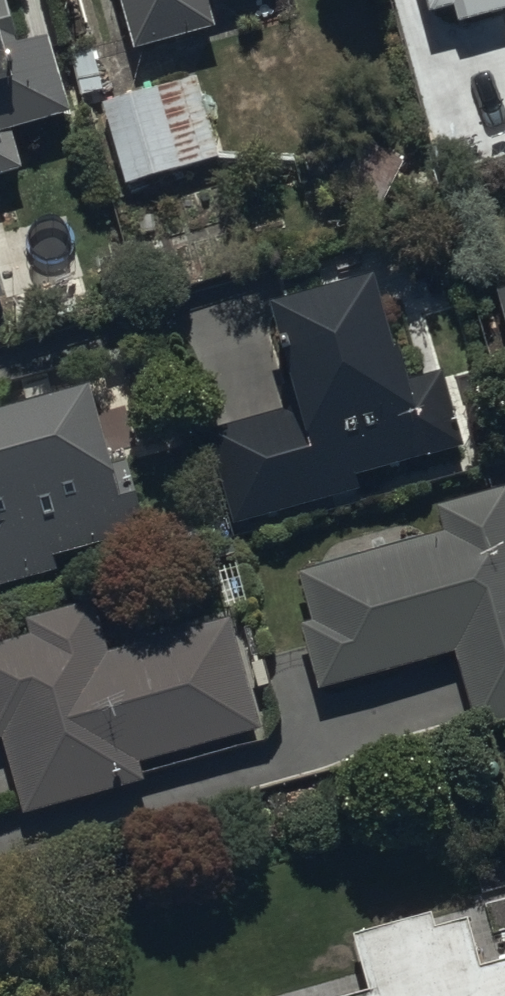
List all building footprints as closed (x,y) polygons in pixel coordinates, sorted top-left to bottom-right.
[(28,174),(18,135),(78,119),(58,43),(16,54),(2,0),(0,0),(0,182),(28,174)] [(217,0),(120,0),(135,54),(216,31),(209,2),(217,0)] [(434,18),(456,12),(460,27),(504,14),(504,0),(428,0),(434,18)] [(220,152),(197,71),(102,97),(124,179),(220,152)] [(355,480),(466,450),(445,374),(411,383),(404,357),(399,359),(378,285),(273,313),(294,388),(278,392),(284,415),(207,435),(233,529),(360,495),(355,480)] [(94,397),(0,422),(0,595),(61,579),(56,561),(151,536),(132,463),(114,468),(94,397)] [(441,512),(448,535),(301,577),(316,626),(304,629),(322,695),(458,656),(480,733),(504,726),(504,494),(441,512)] [(234,625),(110,658),(96,608),(31,625),(35,642),(0,651),(0,747),(6,745),(25,819),(150,786),(145,769),(264,737),(234,625)] [(484,972),(471,923),(440,931),(436,916),(355,939),(371,995),(369,995),(504,995),(504,966),(484,972)]
